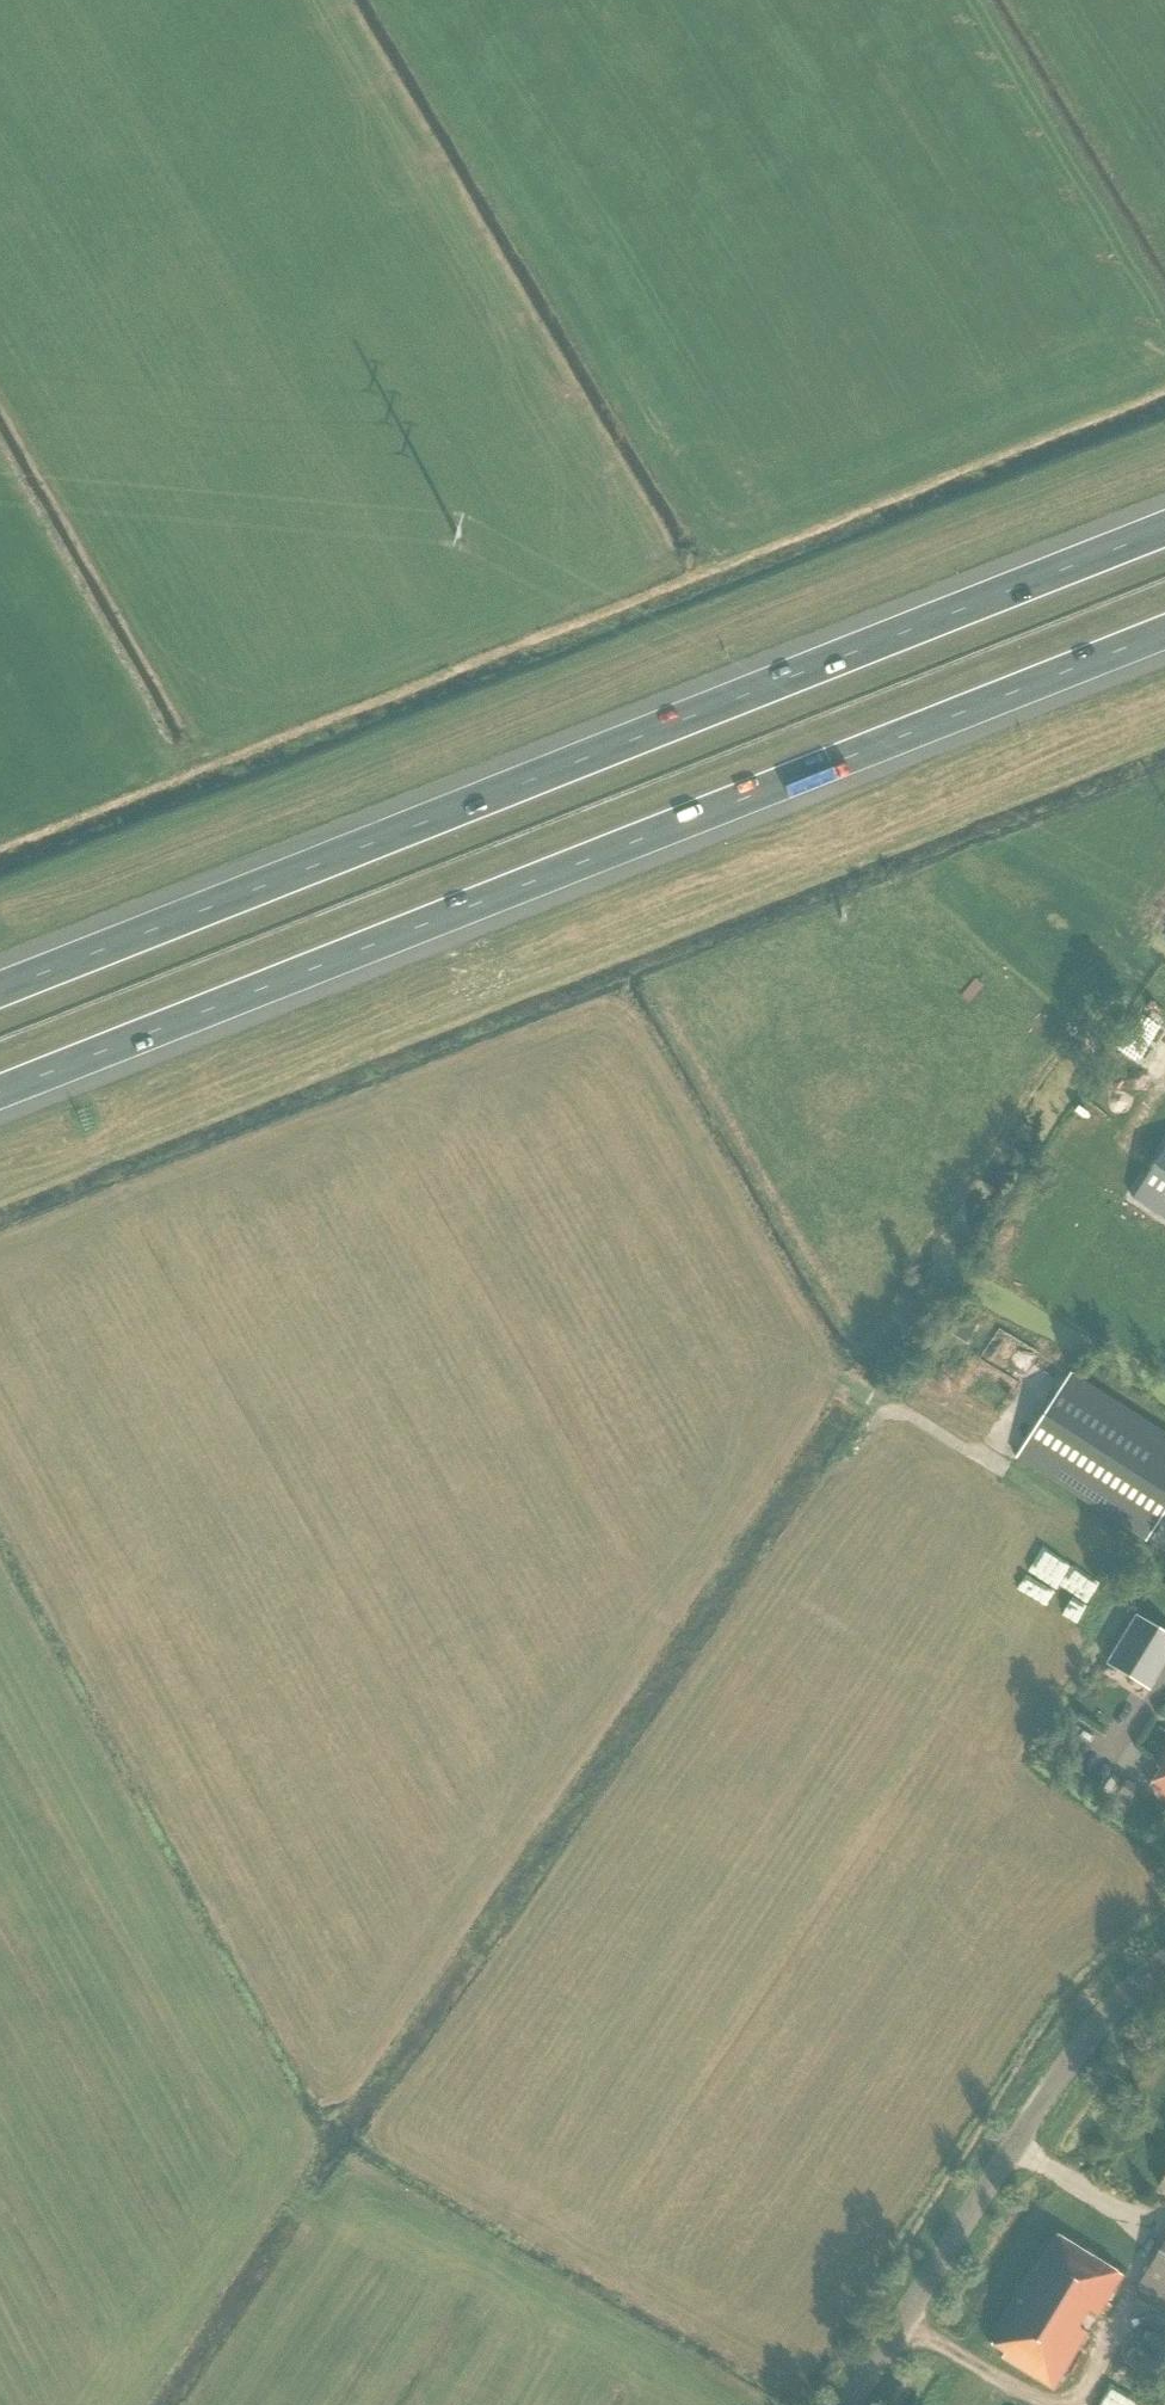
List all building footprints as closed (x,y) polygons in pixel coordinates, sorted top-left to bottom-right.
[(1133,1198),(1164,1220),(1164,1149),(1133,1198)] [(1164,1511),(1164,1434),(1072,1374),(1017,1458),(1146,1541),(1164,1511)] [(1136,1617),(1108,1664),(1150,1689),(1164,1664),(1164,1634),(1136,1617)] [(1156,1766),(1161,1768),(1150,1786),(1164,1795),(1164,1751),(1156,1766)] [(1131,1799),(1138,1788),(1126,1780),(1119,1792),(1131,1799)] [(1054,2389),(1087,2333),(1079,2328),(1089,2310),(1098,2315),(1122,2275),(1056,2234),(1036,2268),(1033,2266),(987,2341),(1005,2352),(1002,2357),(1054,2389)] [(1139,2285),(1164,2301),(1164,2241),(1139,2285)] [(1148,2369),(1154,2357),(1133,2344),(1126,2357),(1148,2369)]
